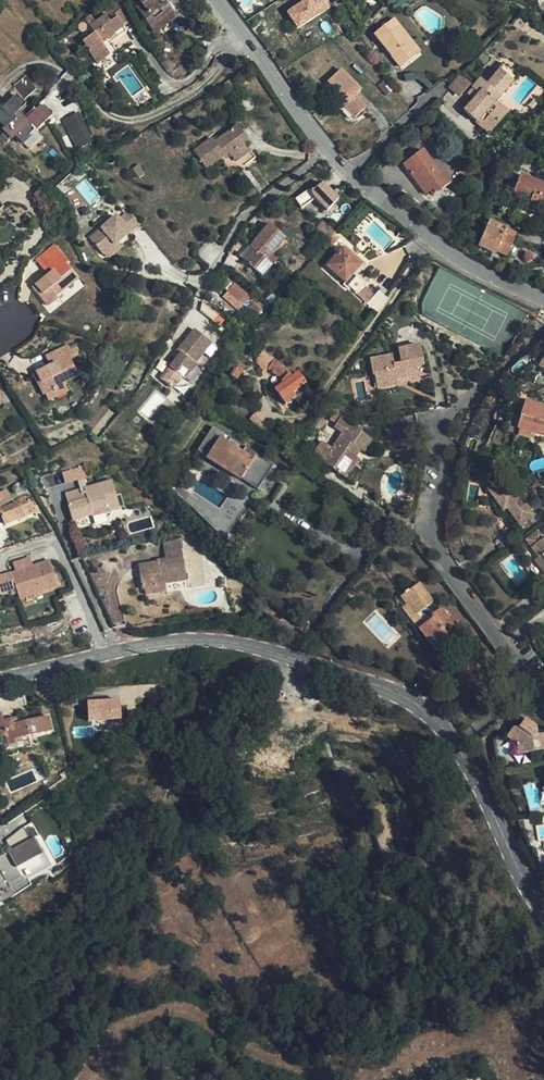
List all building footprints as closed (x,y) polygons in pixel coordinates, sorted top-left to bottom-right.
[(171,14),(178,9),(172,0),(140,0),(138,1),(141,6),(137,10),(151,29),(171,14)] [(297,28),(331,8),(326,0),(302,0),(286,10),(297,28)] [(90,27),(95,34),(101,43),(123,28),(131,22),(122,9),(114,14),(116,18),(110,23),(107,19),(105,16),(90,27)] [(114,14),(107,19),(110,23),(116,18),(114,14)] [(175,19),(171,14),(151,29),(154,34),(175,19)] [(398,34),(402,30),(393,19),(374,34),(400,66),(415,55),(398,34)] [(101,43),(109,54),(116,50),(111,43),(126,32),(123,28),(101,43)] [(420,52),(402,30),(398,34),(415,55),(420,52)] [(101,43),(95,34),(82,43),(96,63),(109,54),(101,43)] [(494,102),(517,75),(505,64),(487,85),(480,79),(471,88),(478,95),(464,111),(488,133),(506,113),(494,102)] [(346,103),(343,107),(355,119),(364,109),(353,97),(360,90),(351,81),(340,70),(327,82),(342,99),(346,103)] [(459,73),(448,87),(460,97),(471,83),(459,73)] [(36,90),(26,77),(13,86),(24,99),(36,90)] [(16,96),(2,110),(0,109),(0,122),(5,127),(3,129),(11,138),(16,134),(23,142),(51,115),(42,106),(26,120),(18,111),(24,105),(16,96)] [(63,117),(74,148),(92,141),(81,111),(63,117)] [(237,127),(214,143),(211,139),(193,151),(205,169),(219,159),(231,175),(255,158),(246,145),(249,144),(237,127)] [(424,185),(429,191),(432,196),(451,183),(442,172),(440,173),(422,151),(403,165),(420,188),(424,185)] [(519,176),(511,194),(543,207),(543,203),(543,185),(519,176)] [(300,206),(317,198),(323,209),(338,200),(327,179),(295,196),(300,206)] [(425,194),(429,191),(424,185),(420,188),(425,194)] [(123,246),(119,241),(140,224),(125,206),(89,237),(108,259),(123,246)] [(506,236),(508,230),(489,221),(478,246),(491,252),(492,250),(497,252),(507,256),(514,240),(506,236)] [(267,222),(248,246),(254,251),(245,263),(261,276),(271,263),(266,259),(271,252),(284,236),(267,222)] [(333,233),(321,222),(314,230),(326,240),(333,233)] [(516,233),(508,230),(506,236),(514,240),(516,233)] [(254,251),(248,246),(239,257),(245,263),(254,251)] [(56,296),(65,289),(77,279),(65,264),(68,262),(57,248),(48,255),(51,258),(45,263),(51,271),(32,287),(47,306),(49,304),(57,298),(56,296)] [(360,265),(342,248),(326,265),(344,282),(360,265)] [(276,256),(271,252),(266,259),(271,263),(276,256)] [(271,263),(261,276),(267,281),(277,269),(271,263)] [(244,294),(234,284),(222,297),(237,310),(243,304),(239,300),(244,294)] [(71,296),(65,289),(56,296),(57,298),(49,304),(53,310),(71,296)] [(376,312),(386,298),(378,291),(366,304),(376,312)] [(212,314),(217,310),(208,302),(203,308),(212,314)] [(193,364),(196,361),(211,343),(194,329),(177,350),(180,353),(160,377),(172,387),(181,377),(183,379),(195,365),(193,364)] [(53,387),(63,382),(78,375),(70,359),(80,353),(77,346),(70,350),(67,344),(50,353),(54,362),(49,365),(32,374),(43,396),(45,395),(54,390),(53,387)] [(408,376),(409,382),(419,380),(416,366),(423,364),(419,345),(397,349),(400,363),(392,364),(391,359),(381,361),(382,365),(370,367),(372,375),(375,378),(376,388),(396,383),(396,378),(408,376)] [(238,352),(234,359),(238,361),(243,354),(238,352)] [(267,369),(273,360),(263,352),(256,361),(267,369)] [(54,362),(50,353),(45,356),(49,365),(54,362)] [(381,361),(391,359),(390,355),(369,360),(370,367),(382,365),(381,361)] [(287,373),(289,371),(273,360),(267,369),(282,380),(280,384),(274,389),(284,404),(295,397),(292,392),(305,383),(297,372),(294,375),(291,377),(287,373)] [(200,369),(195,365),(183,379),(190,384),(200,369)] [(235,365),(230,374),(236,379),(242,370),(235,365)] [(410,386),(409,382),(408,376),(396,378),(396,383),(398,389),(410,386)] [(91,388),(96,392),(103,385),(98,381),(91,388)] [(67,390),(63,382),(53,387),(54,390),(45,395),(47,400),(67,390)] [(518,429),(530,432),(543,436),(543,408),(525,402),(524,404),(518,402),(516,411),(521,412),(519,418),(511,416),(508,427),(518,429)] [(348,429),(337,444),(332,453),(329,451),(318,444),(312,454),(333,468),(332,469),(345,478),(357,458),(349,453),(354,445),(364,452),(372,440),(359,431),(360,429),(350,422),(347,427),(348,429)] [(211,450),(206,457),(239,479),(245,471),(257,478),(266,464),(254,457),(256,454),(245,447),(241,452),(219,437),(222,432),(213,427),(211,431),(209,431),(201,443),(204,445),(211,450)] [(530,432),(518,429),(517,435),(529,438),(530,432)] [(332,453),(337,444),(334,443),(329,451),(332,453)] [(199,453),(206,457),(211,450),(204,445),(199,453)] [(107,504),(109,510),(119,508),(111,481),(66,494),(68,503),(67,503),(72,519),(91,514),(89,509),(107,504)] [(511,513),(520,524),(533,514),(525,503),(522,504),(518,499),(520,497),(513,487),(510,488),(507,484),(499,482),(497,482),(495,488),(489,494),(502,512),(509,507),(512,512),(511,513)] [(25,517),(23,510),(34,506),(30,498),(9,506),(2,492),(0,493),(0,524),(1,526),(25,517)] [(109,512),(109,510),(107,504),(89,509),(91,514),(91,516),(109,512)] [(23,510),(25,517),(36,513),(34,506),(23,510)] [(514,528),(520,524),(511,513),(509,515),(514,528)] [(164,550),(181,548),(180,538),(163,543),(164,550)] [(531,547),(538,557),(534,560),(537,563),(530,568),(535,577),(532,579),(538,588),(543,584),(543,539),(543,538),(531,547)] [(186,580),(181,548),(164,550),(165,560),(138,564),(141,588),(144,588),(155,587),(155,585),(165,583),(186,580)] [(15,589),(13,581),(0,584),(0,586),(1,592),(15,589)] [(461,635),(441,608),(431,615),(426,607),(433,601),(419,582),(409,590),(408,589),(404,592),(405,592),(401,595),(406,603),(415,615),(417,613),(424,624),(418,628),(436,653),(461,635)] [(166,591),(165,583),(155,585),(155,587),(144,588),(145,594),(166,591)] [(415,615),(406,603),(402,606),(418,628),(424,624),(417,613),(415,615)] [(88,721),(122,718),(120,696),(87,699),(88,721)] [(289,703),(283,707),(290,709),(293,696),(289,703)] [(345,701),(343,696),(330,699),(331,707),(340,705),(339,702),(345,701)] [(306,699),(305,699),(305,709),(318,710),(318,700),(306,699)] [(253,710),(255,704),(245,701),(241,715),(256,718),(258,711),(253,710)] [(7,745),(29,740),(28,737),(51,732),(48,717),(26,721),(25,718),(16,720),(6,722),(5,720),(3,720),(2,713),(0,713),(0,736),(5,735),(7,745)] [(541,733),(537,734),(535,726),(524,718),(519,726),(514,726),(507,736),(516,744),(517,749),(517,753),(543,749),(543,742),(543,739),(541,739),(541,733)] [(402,748),(407,740),(391,729),(385,737),(402,748)] [(516,744),(507,736),(509,749),(517,749),(516,744)] [(29,740),(7,745),(9,752),(31,747),(29,740)] [(371,780),(367,783),(372,791),(373,791),(374,792),(378,790),(371,780)] [(31,843),(32,843),(39,839),(35,830),(27,834),(31,843)] [(11,897),(7,885),(43,868),(32,843),(31,843),(0,859),(0,902),(11,897)]
